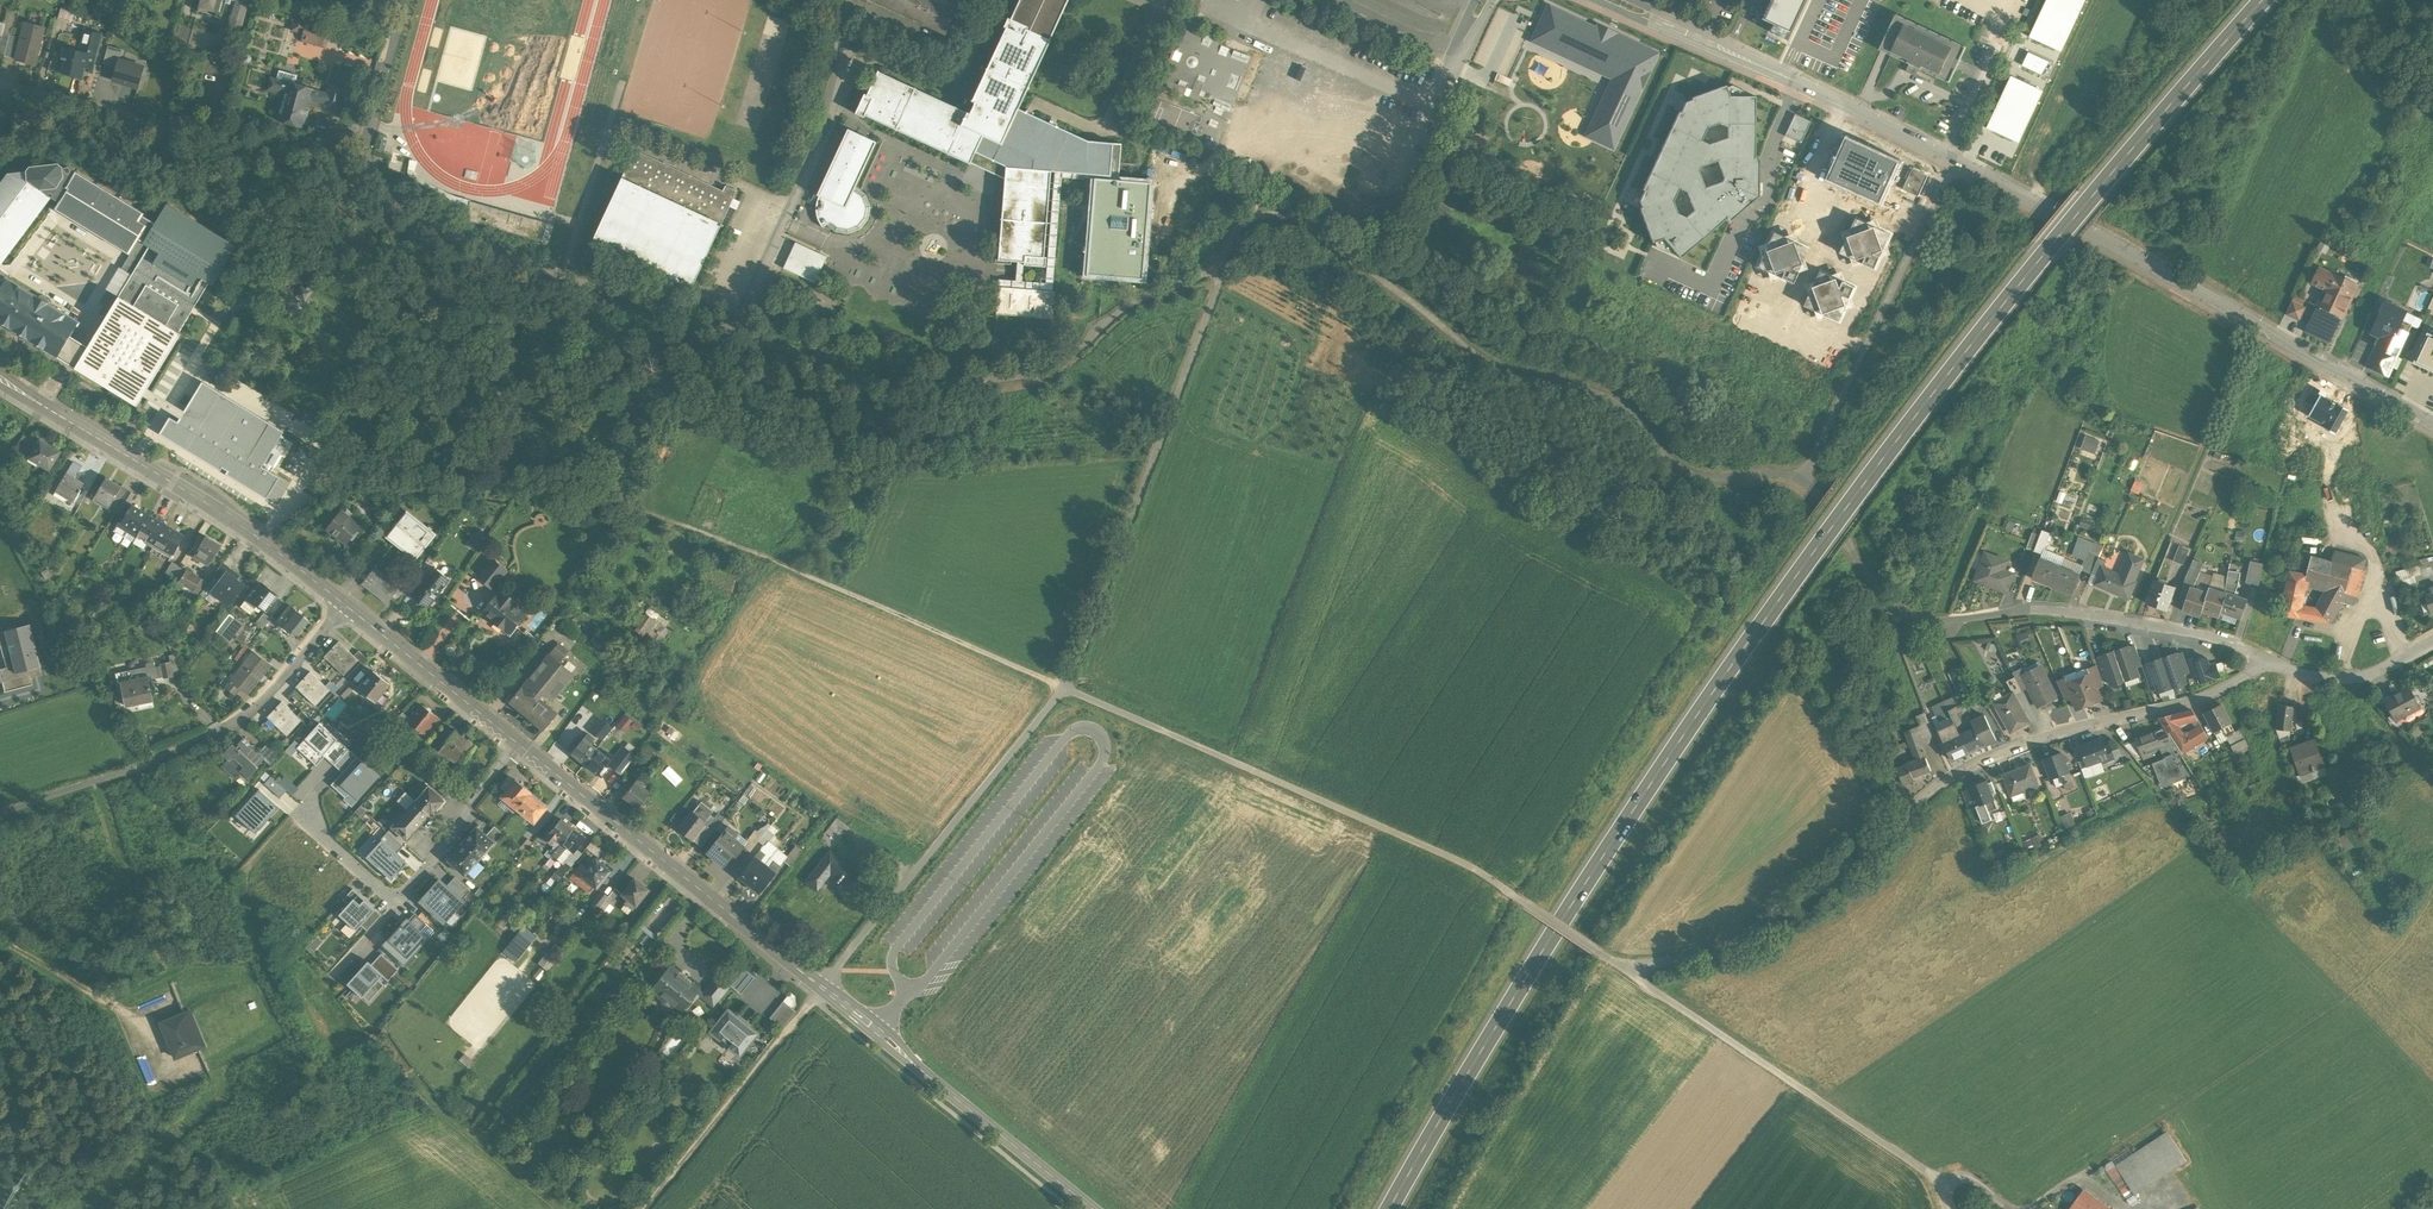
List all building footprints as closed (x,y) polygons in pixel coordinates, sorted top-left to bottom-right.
[(198,11),(199,12),(199,10),(216,15),(216,16),(217,17),(218,12),(220,12),(224,0),(232,3),(228,20),(230,21),(229,26),(239,29),(248,0),(201,0),(198,11)] [(1010,19),(1007,18),(1007,19),(1004,26),(1003,26),(1003,27),(1005,28),(975,92),(974,91),(974,92),(978,94),(969,114),(966,113),(966,114),(878,73),(878,72),(877,71),(866,95),(864,94),(855,114),(864,118),(864,116),(970,165),(971,162),(1004,177),(997,262),(1023,264),(1023,267),(1045,269),(1046,258),(1043,258),(1050,173),(1084,176),(1084,179),(1094,180),(1118,182),(1121,145),(1086,142),(1017,110),(1049,42),(1050,41),(1049,40),(1068,0),(1018,0),(1010,19)] [(941,0),(869,0),(944,34),(957,7),(941,0)] [(951,2),(965,9),(969,0),(952,0),(951,2)] [(1761,19),(1788,32),(1803,0),(1770,0),(1761,19)] [(2061,52),(2085,0),(2047,0),(2030,37),(2061,52)] [(75,10),(63,2),(58,18),(70,23),(75,10)] [(1589,138),(1613,149),(1642,86),(1639,85),(1645,73),(1648,74),(1658,54),(1638,44),(1637,47),(1615,37),(1616,34),(1596,25),(1595,28),(1547,6),(1533,37),(1540,40),(1538,45),(1553,52),(1555,48),(1564,52),(1563,56),(1578,63),(1580,59),(1589,63),(1587,67),(1602,74),(1604,70),(1618,77),(1611,91),(1607,89),(1600,104),(1604,106),(1600,115),(1596,113),(1589,128),(1593,130),(1589,138)] [(1966,47),(1898,15),(1881,51),(1911,65),(1911,64),(1921,69),(1921,70),(1949,83),(1966,47)] [(306,22),(295,19),(292,30),(303,33),(306,22)] [(45,27),(25,22),(21,38),(16,59),(34,64),(39,43),(41,43),(45,27)] [(330,29),(306,22),(303,33),(301,40),(325,47),(330,29)] [(194,29),(179,25),(173,45),(188,49),(194,29)] [(78,51),(64,47),(64,48),(65,49),(62,58),(60,57),(59,59),(62,60),(59,73),(81,79),(84,68),(93,71),(102,34),(92,32),(91,35),(83,33),(78,51)] [(0,42),(0,56),(4,57),(4,56),(9,36),(2,34),(1,37),(0,42)] [(21,38),(10,35),(9,36),(4,56),(16,59),(21,38)] [(122,50),(108,46),(102,64),(116,68),(119,60),(122,50)] [(2023,65),(2044,75),(2050,62),(2029,52),(2023,65)] [(144,68),(119,60),(116,68),(113,80),(137,88),(144,68)] [(297,76),(279,71),(276,80),(284,82),(288,83),(288,82),(295,84),(297,76)] [(1497,74),(1495,79),(1509,86),(1512,81),(1497,74)] [(1987,128),(2019,143),(2043,91),(2011,76),(1987,128)] [(276,80),(271,78),(268,90),(281,93),(284,82),(276,80)] [(295,84),(288,82),(288,83),(284,82),(281,93),(285,94),(277,121),(302,128),(305,118),(307,117),(309,109),(307,108),(310,99),(325,104),(327,94),(312,90),(313,89),(295,84)] [(346,89),(330,85),(327,94),(325,104),(324,105),(340,110),(346,89)] [(1755,97),(1729,97),(1726,86),(1685,100),(1637,202),(1653,243),(1664,239),(1681,258),(1726,219),(1730,221),(1759,197),(1760,158),(1755,158),(1755,97)] [(1810,122),(1795,115),(1785,136),(1800,143),(1810,122)] [(847,129),(817,195),(819,196),(845,208),(853,191),(876,142),(847,129)] [(1830,177),(1884,201),(1903,159),(1849,134),(1830,177)] [(722,191),(634,151),(621,178),(721,225),(734,197),(733,196),(735,192),(729,189),(724,187),(722,191)] [(130,254),(139,239),(150,220),(143,216),(145,213),(69,166),(60,181),(45,182),(31,172),(12,174),(6,181),(6,182),(21,193),(30,180),(51,196),(50,197),(46,201),(56,207),(55,208),(118,247),(130,254)] [(1910,166),(1900,190),(1918,198),(1929,174),(1910,166)] [(721,225),(621,178),(591,243),(691,289),(721,225)] [(0,188),(0,263),(46,201),(50,197),(51,196),(30,180),(21,193),(6,182),(6,181),(5,181),(0,188)] [(1094,180),(1087,276),(1141,280),(1148,184),(1118,182),(1094,180)] [(818,221),(822,228),(830,222),(836,227),(844,229),(852,228),(859,224),(864,218),(866,210),(864,202),(860,195),(853,191),(845,208),(819,196),(816,204),(816,213),(818,221)] [(237,246),(168,203),(144,242),(214,285),(237,246)] [(1882,274),(1886,264),(1898,260),(1894,247),(1900,233),(1887,227),(1883,217),(1872,221),(1858,215),(1853,228),(1841,232),(1846,244),(1841,256),(1851,260),(1856,275),(1872,269),(1882,274)] [(1798,288),(1802,279),(1814,275),(1809,262),(1816,247),(1803,241),(1799,231),(1788,235),(1774,229),(1769,242),(1757,246),(1761,259),(1756,270),(1767,274),(1772,289),(1788,283),(1798,288)] [(814,283),(826,257),(796,243),(784,269),(814,283)] [(210,283),(149,246),(124,287),(119,296),(120,297),(89,348),(76,368),(137,406),(143,396),(148,389),(181,334),(179,333),(194,308),(210,283)] [(1846,326),(1850,317),(1862,313),(1858,300),(1864,285),(1851,280),(1847,270),(1836,273),(1822,267),(1817,280),(1805,284),(1809,297),(1805,308),(1815,313),(1820,327),(1836,322),(1846,326)] [(2357,286),(2320,268),(2313,284),(2315,281),(2329,287),(2321,305),(2322,306),(2342,315),(2343,316),(2354,293),(2357,295),(2360,290),(2356,289),(2357,286)] [(302,283),(303,284),(301,287),(300,286),(299,287),(300,288),(297,293),(296,292),(296,293),(297,294),(296,295),(297,296),(298,295),(304,299),(303,300),(304,300),(305,299),(306,300),(307,299),(306,298),(309,293),(310,294),(311,293),(310,292),(312,289),(313,290),(313,289),(312,288),(314,285),(315,286),(316,285),(315,284),(315,283),(314,282),(314,283),(307,279),(308,278),(307,277),(306,279),(305,278),(304,279),(306,280),(304,283),(303,282),(302,283)] [(7,279),(4,284),(0,290),(0,321),(23,335),(69,363),(76,368),(89,348),(71,336),(79,323),(48,304),(48,302),(43,299),(38,296),(38,297),(7,279)] [(2424,285),(2416,304),(2432,311),(2432,289),(2424,285)] [(1054,293),(998,289),(996,316),(1053,320),(1054,293)] [(2306,307),(2292,301),(2286,315),(2300,321),(2306,307)] [(2407,311),(2386,302),(2379,318),(2371,333),(2373,333),(2374,330),(2380,333),(2380,334),(2388,338),(2387,341),(2383,350),(2396,356),(2411,325),(2402,321),(2407,311)] [(2340,320),(2342,315),(2322,306),(2319,311),(2319,310),(2313,322),(2311,321),(2306,331),(2330,342),(2341,320),(2340,320)] [(2379,318),(2371,314),(2364,329),(2371,333),(2379,318)] [(2413,363),(2432,372),(2432,336),(2427,333),(2413,363)] [(2381,338),(2377,347),(2383,350),(2387,341),(2381,338)] [(2387,375),(2396,356),(2383,350),(2377,347),(2368,366),(2387,375)] [(170,417),(160,434),(267,499),(280,477),(263,466),(284,432),(203,382),(185,411),(180,419),(178,422),(170,417)] [(2325,398),(2327,394),(2313,387),(2305,401),(2314,406),(2320,395),(2325,398)] [(143,396),(180,419),(185,411),(148,389),(143,396)] [(2325,398),(2320,395),(2314,406),(2309,416),(2326,426),(2325,429),(2335,434),(2349,410),(2338,404),(2338,405),(2325,398)] [(18,447),(29,453),(36,440),(25,434),(18,447)] [(2084,434),(2079,448),(2095,454),(2100,440),(2084,434)] [(61,451),(41,440),(30,458),(29,460),(37,465),(39,463),(50,469),(61,451)] [(81,467),(73,462),(63,479),(56,491),(74,502),(81,490),(82,487),(85,483),(79,480),(78,480),(75,478),(81,467)] [(96,478),(90,475),(85,483),(82,487),(89,491),(96,478)] [(122,487),(106,478),(94,499),(109,508),(122,487)] [(2136,479),(2130,489),(2137,493),(2143,483),(2136,479)] [(128,491),(122,487),(109,508),(116,512),(117,511),(116,511),(122,502),(128,491)] [(2329,489),(2318,494),(2325,510),(2336,505),(2329,489)] [(122,502),(128,506),(134,494),(128,491),(122,502)] [(2060,492),(2056,501),(2061,503),(2065,494),(2060,492)] [(2073,504),(2065,501),(2062,506),(2071,509),(2073,504)] [(2345,520),(2352,517),(2347,502),(2340,504),(2345,520)] [(150,515),(132,505),(121,523),(139,534),(150,515)] [(360,525),(340,510),(326,528),(346,543),(360,525)] [(434,536),(405,514),(398,524),(387,537),(415,559),(434,536)] [(167,525),(150,515),(139,534),(137,537),(154,547),(167,525)] [(2055,518),(2048,515),(2042,530),(2050,533),(2055,518)] [(2094,523),(2082,519),(2080,526),(2091,529),(2094,523)] [(185,536),(167,525),(154,547),(172,558),(185,536)] [(2040,536),(2034,551),(2043,554),(2050,533),(2042,530),(2040,536)] [(2032,533),(2026,548),(2034,551),(2040,536),(2032,533)] [(206,536),(194,557),(209,566),(211,562),(212,562),(222,546),(206,536)] [(2092,544),(2078,539),(2077,543),(2090,548),(2092,544)] [(2090,548),(2077,543),(2072,555),(2085,560),(2088,553),(2090,548)] [(2102,547),(2092,544),(2090,548),(2088,553),(2098,557),(2101,551),(2100,551),(2102,547)] [(2179,546),(2173,561),(2182,565),(2188,550),(2179,546)] [(2366,559),(2337,551),(2334,563),(2352,568),(2362,571),(2366,559)] [(2098,557),(2088,553),(2085,560),(2081,569),(2092,573),(2098,557)] [(2103,567),(2099,576),(2095,585),(2128,599),(2135,583),(2133,582),(2143,559),(2128,553),(2120,574),(2103,567)] [(1986,554),(1976,580),(2006,592),(2013,574),(2003,571),(2006,562),(1986,554)] [(2098,557),(2092,573),(2099,576),(2103,567),(2106,561),(2098,557)] [(2334,563),(2311,557),(2307,576),(2305,582),(2329,589),(2330,589),(2345,594),(2352,568),(2334,563)] [(2415,562),(2416,567),(2432,562),(2432,557),(2415,562)] [(506,570),(492,559),(477,577),(491,588),(506,570)] [(2040,559),(2032,579),(2052,587),(2060,567),(2040,559)] [(2193,561),(2185,578),(2182,586),(2189,588),(2189,587),(2193,589),(2201,573),(2205,565),(2193,561)] [(179,566),(172,562),(165,573),(172,577),(179,566)] [(2262,564),(2252,562),(2247,583),(2258,586),(2262,564)] [(222,563),(215,574),(221,579),(229,568),(222,563)] [(186,570),(179,566),(172,577),(179,582),(186,570)] [(400,586),(375,566),(361,584),(370,591),(372,589),(388,602),(391,598),(400,587),(400,586)] [(2079,575),(2060,567),(2052,587),(2072,595),(2079,575)] [(221,579),(211,591),(212,591),(219,597),(221,594),(232,602),(244,586),(237,580),(239,577),(229,568),(221,579)] [(2352,568),(2345,594),(2340,603),(2353,607),(2357,600),(2364,572),(2362,571),(2352,568)] [(2411,568),(2396,572),(2400,587),(2415,583),(2411,568)] [(201,578),(186,570),(179,582),(191,589),(194,591),(201,578)] [(2240,572),(2228,570),(2227,577),(2225,590),(2225,592),(2227,593),(2234,596),(2238,585),(2239,585),(2239,582),(2240,572)] [(446,583),(430,571),(425,577),(441,590),(446,583)] [(425,577),(418,572),(411,583),(417,588),(425,577)] [(2307,576),(2290,572),(2282,615),(2297,618),(2300,607),(2302,595),(2305,582),(2307,576)] [(2201,573),(2193,589),(2208,594),(2210,589),(2227,593),(2225,592),(2225,590),(2227,577),(2214,574),(2213,577),(2201,573)] [(215,574),(209,583),(201,594),(206,598),(212,591),(211,591),(221,579),(215,574)] [(417,588),(412,595),(428,607),(441,590),(425,577),(417,588)] [(194,591),(191,589),(186,595),(195,602),(201,594),(209,583),(201,578),(194,591)] [(2174,587),(2156,581),(2147,604),(2166,611),(2174,587)] [(278,596),(262,583),(250,598),(250,599),(257,604),(266,611),(278,596)] [(400,587),(391,598),(397,602),(407,589),(401,584),(400,586),(400,587)] [(2193,589),(2189,587),(2189,588),(2181,611),(2201,618),(2202,612),(2208,594),(2193,589)] [(2227,593),(2210,589),(2208,594),(2202,612),(2218,619),(2221,612),(2227,593)] [(2318,610),(2300,607),(2297,618),(2298,618),(2316,622),(2318,612),(2332,619),(2340,603),(2345,594),(2330,589),(2329,589),(2318,610)] [(502,595),(498,592),(482,612),(494,621),(493,622),(503,630),(509,622),(515,626),(525,613),(513,603),(515,600),(504,592),(502,595)] [(2234,596),(2227,593),(2221,612),(2241,618),(2247,601),(2234,596)] [(250,598),(249,597),(241,606),(250,613),(257,604),(250,599),(250,598)] [(2426,598),(2416,601),(2420,612),(2423,611),(2420,605),(2427,602),(2426,598)] [(2427,602),(2420,605),(2423,611),(2424,616),(2431,614),(2427,602)] [(290,606),(277,622),(284,627),(290,631),(291,630),(303,616),(303,615),(290,606)] [(264,612),(256,623),(263,628),(271,617),(264,612)] [(2332,619),(2318,612),(2316,622),(2329,624),(2332,619)] [(646,613),(635,630),(645,637),(656,620),(646,613)] [(309,621),(303,616),(291,630),(298,636),(309,621)] [(243,624),(235,618),(222,635),(229,641),(243,624)] [(5,631),(14,666),(27,662),(29,670),(41,667),(30,625),(5,631)] [(354,655),(338,641),(324,656),(344,675),(358,660),(354,655)] [(568,651),(558,642),(554,646),(565,655),(568,651)] [(554,646),(510,701),(543,729),(556,713),(538,697),(542,692),(551,699),(564,683),(564,682),(571,672),(559,662),(565,655),(554,646)] [(2135,646),(2128,649),(2135,669),(2142,667),(2135,646)] [(2127,647),(2114,652),(2124,681),(2137,677),(2135,669),(2128,649),(2127,647)] [(369,660),(359,650),(354,655),(364,665),(369,660)] [(232,679),(231,680),(240,687),(246,692),(255,680),(257,681),(271,664),(254,651),(232,679)] [(2114,652),(2100,657),(2108,678),(2111,686),(2124,681),(2114,652)] [(2182,653),(2176,656),(2183,676),(2189,674),(2185,660),(2182,653)] [(171,662),(173,676),(187,673),(175,654),(169,656),(171,662)] [(2175,654),(2162,659),(2172,688),(2185,684),(2183,676),(2176,656),(2175,654)] [(2108,678),(2101,658),(2094,660),(2096,667),(2101,681),(2108,678)] [(2193,663),(2191,658),(2185,660),(2189,674),(2191,679),(2198,677),(2193,663)] [(2193,663),(2198,677),(2200,683),(2220,677),(2215,664),(2209,666),(2206,658),(2193,663)] [(2162,659),(2148,664),(2149,665),(2156,685),(2158,693),(2172,688),(2162,659)] [(14,666),(0,670),(0,675),(2,682),(30,675),(29,670),(27,662),(14,666)] [(118,683),(122,682),(151,677),(152,680),(158,678),(157,678),(155,667),(155,662),(147,664),(147,667),(116,673),(118,683)] [(171,662),(161,664),(161,666),(163,676),(164,678),(173,676),(171,662)] [(2149,665),(2142,667),(2149,688),(2156,685),(2149,665)] [(161,666),(158,666),(155,667),(157,678),(163,676),(161,666)] [(2096,667),(2088,670),(2089,675),(2090,674),(2096,687),(2103,685),(2101,681),(2096,667)] [(2026,676),(2022,668),(2012,672),(2015,678),(2021,690),(2021,691),(2028,688),(2038,707),(2057,698),(2042,668),(2026,676)] [(326,685),(310,671),(295,686),(316,705),(330,690),(326,685)] [(390,684),(373,671),(364,682),(363,680),(357,688),(382,708),(390,698),(383,692),(390,684)] [(2089,675),(2078,679),(2089,705),(2101,700),(2096,687),(2090,674),(2089,675)] [(231,680),(232,679),(226,675),(221,682),(235,693),(240,687),(231,680)] [(151,677),(122,682),(126,706),(127,706),(127,705),(138,703),(139,703),(138,699),(152,696),(150,687),(153,686),(152,680),(151,677)] [(2015,678),(2007,682),(2012,693),(2013,695),(2021,690),(2015,678)] [(2065,679),(2056,682),(2064,700),(2071,697),(2066,684),(2067,684),(2065,679)] [(2067,684),(2066,684),(2071,697),(2076,710),(2089,705),(2078,679),(2067,684)] [(340,690),(330,681),(326,685),(330,690),(336,695),(338,692),(340,690)] [(340,690),(338,692),(344,698),(355,686),(349,681),(340,690)] [(2408,689),(2386,700),(2397,720),(2419,708),(2417,705),(2418,705),(2419,701),(2418,698),(2414,697),(2413,697),(2408,689)] [(2012,693),(1993,703),(2010,732),(2028,722),(2013,695),(2012,693)] [(152,696),(138,699),(139,703),(139,706),(153,703),(152,696)] [(297,715),(282,701),(268,716),(288,735),(302,720),(297,715)] [(437,718),(420,704),(409,718),(408,719),(407,721),(421,732),(424,734),(427,730),(437,718)] [(1962,704),(1948,711),(1951,718),(1954,724),(1968,717),(1962,704)] [(2221,705),(2204,714),(2213,733),(2214,733),(2215,736),(2220,733),(2219,730),(2221,729),(2226,738),(2234,733),(2230,725),(2231,724),(2221,705)] [(2293,708),(2279,706),(2276,729),(2289,731),(2293,708)] [(312,720),(302,711),(297,715),(307,725),(312,720)] [(1948,711),(1935,717),(1938,724),(1951,718),(1948,711)] [(2192,711),(2170,716),(2176,725),(2197,720),(2192,711)] [(402,713),(392,723),(397,729),(406,720),(407,721),(408,719),(409,718),(402,713)] [(625,714),(617,725),(626,731),(634,720),(625,714)] [(1924,714),(1916,717),(1917,721),(1920,726),(1927,744),(1934,741),(1931,734),(1933,733),(1924,714)] [(1984,716),(1971,722),(1983,747),(1996,741),(1984,716)] [(2170,716),(2159,719),(2159,720),(2167,733),(2168,733),(2177,727),(2176,725),(2170,716)] [(1968,717),(1954,724),(1959,735),(1973,728),(1968,717)] [(407,721),(406,720),(397,729),(411,744),(413,742),(421,732),(407,721)] [(1917,721),(1911,723),(1913,729),(1920,726),(1917,721)] [(338,739),(319,723),(298,747),(317,763),(324,756),(338,739)] [(1954,724),(1938,731),(1943,743),(1959,735),(1954,724)] [(1920,726),(1913,729),(1917,738),(1920,745),(1921,747),(1927,744),(1920,726)] [(2177,727),(2168,733),(2181,754),(2207,738),(2200,726),(2188,734),(2188,746),(2180,746),(2181,734),(2181,733),(2177,727)] [(1973,728),(1959,735),(1968,753),(1982,747),(1973,728)] [(1913,729),(1906,732),(1909,741),(1917,738),(1913,729)] [(2164,729),(2155,732),(2157,739),(2167,735),(2164,729)] [(424,734),(421,732),(413,742),(419,747),(425,742),(432,734),(427,730),(424,734)] [(2234,733),(2226,738),(2230,747),(2244,740),(2240,730),(2234,733)] [(466,741),(455,732),(439,752),(440,752),(441,752),(447,757),(446,757),(447,758),(449,756),(460,765),(470,754),(469,753),(475,746),(467,740),(466,741)] [(2181,757),(2167,735),(2157,739),(2155,732),(2136,740),(2142,757),(2143,757),(2144,760),(2153,757),(2152,753),(2160,750),(2164,759),(2165,763),(2175,760),(2181,757)] [(583,737),(571,752),(585,763),(597,748),(589,742),(592,739),(586,735),(584,738),(583,737)] [(600,735),(594,742),(599,746),(604,739),(600,735)] [(1959,735),(1943,743),(1945,747),(1942,749),(1946,758),(1949,756),(1952,761),(1968,753),(1959,735)] [(252,744),(244,737),(236,745),(233,743),(224,753),(229,758),(226,761),(226,766),(236,775),(240,774),(243,771),(249,777),(259,767),(258,765),(264,758),(265,757),(260,751),(256,748),(254,748),(254,745),(252,746),(252,744)] [(1909,741),(1899,745),(1902,753),(1912,749),(1920,745),(1917,738),(1909,741)] [(348,749),(338,739),(324,756),(334,765),(348,749)] [(2100,739),(2079,746),(2085,761),(2087,767),(2107,760),(2107,762),(2113,760),(2108,746),(2104,748),(2100,739)] [(270,740),(260,751),(265,757),(264,758),(271,764),(281,753),(270,740)] [(2244,740),(2230,747),(2234,753),(2247,746),(2245,740),(2244,740)] [(2314,740),(2290,748),(2299,776),(2325,767),(2321,757),(2320,757),(2314,740)] [(2134,741),(2123,746),(2134,759),(2140,757),(2134,741)] [(432,748),(425,742),(419,747),(414,752),(421,759),(432,748)] [(1920,745),(1912,749),(1915,755),(1923,752),(1921,747),(1920,745)] [(2079,746),(2072,749),(2078,764),(2085,761),(2079,746)] [(604,754),(597,748),(585,763),(598,774),(601,770),(606,764),(610,759),(609,758),(612,755),(607,751),(604,754)] [(635,757),(623,748),(610,764),(622,774),(635,757)] [(357,756),(348,749),(334,765),(342,772),(357,756)] [(1923,752),(1915,755),(1917,761),(1917,762),(1925,759),(1923,752)] [(2051,755),(2045,757),(2046,759),(2043,760),(2051,780),(2060,776),(2068,773),(2061,753),(2052,757),(2051,755)] [(378,775),(357,756),(342,772),(331,785),(346,798),(352,792),(358,798),(378,775)] [(1917,761),(1896,769),(1903,785),(1914,781),(1913,778),(1930,771),(1925,759),(1917,762),(1917,761)] [(2164,759),(2152,764),(2156,774),(2157,778),(2160,777),(2164,787),(2171,785),(2170,783),(2185,777),(2175,760),(2165,763),(2164,759)] [(606,764),(601,770),(605,772),(610,766),(606,764)] [(2152,764),(2142,768),(2151,778),(2156,774),(2152,764)] [(2029,765),(2004,775),(2012,796),(2038,786),(2029,765)] [(440,779),(431,769),(426,774),(435,784),(440,779)] [(2068,773),(2060,776),(2063,785),(2072,781),(2068,773)] [(280,781),(294,794),(300,787),(286,775),(280,781)] [(265,784),(281,797),(287,790),(271,777),(265,784)] [(645,782),(640,778),(637,781),(636,781),(625,795),(638,806),(650,792),(642,785),(645,782)] [(531,792),(515,779),(501,797),(517,809),(531,792)] [(1986,782),(1968,789),(1975,807),(1984,804),(1993,800),(1986,782)] [(445,801),(429,786),(415,800),(432,815),(445,801)] [(236,815),(256,833),(279,808),(259,790),(236,815)] [(546,807),(530,794),(531,792),(517,809),(534,823),(546,807)] [(432,815),(415,800),(401,816),(406,820),(403,823),(408,827),(410,824),(414,828),(417,830),(430,815),(432,816),(432,815)] [(1993,800),(1984,804),(1987,812),(1996,809),(1993,800)] [(710,815),(698,805),(692,813),(704,822),(710,815)] [(1975,807),(1969,809),(1974,821),(1979,819),(1975,807)] [(692,813),(691,812),(678,828),(692,840),(705,824),(706,823),(692,813)] [(2069,812),(2060,816),(2065,828),(2075,824),(2069,812)] [(718,814),(708,826),(709,827),(708,828),(713,832),(724,819),(718,814)] [(406,820),(401,816),(392,827),(405,838),(414,828),(410,824),(408,827),(403,823),(406,820)] [(837,818),(820,839),(832,849),(849,828),(837,818)] [(561,819),(547,836),(554,841),(556,838),(562,842),(573,829),(561,819)] [(705,824),(699,832),(702,835),(708,828),(709,827),(708,826),(705,824)] [(504,835),(494,826),(486,835),(494,843),(496,840),(498,841),(504,835)] [(728,826),(719,836),(737,851),(734,854),(737,856),(744,847),(745,847),(743,845),(734,838),(738,834),(728,826)] [(405,838),(392,827),(387,832),(400,843),(405,838)] [(486,835),(476,827),(462,842),(480,858),(494,843),(486,835)] [(562,842),(557,849),(562,853),(567,846),(574,852),(585,838),(573,829),(562,842)] [(767,830),(760,840),(758,841),(763,845),(765,846),(768,842),(774,835),(767,830)] [(400,843),(387,832),(381,838),(382,840),(398,854),(405,847),(400,843)] [(2351,832),(2337,840),(2343,851),(2357,843),(2351,832)] [(752,834),(743,845),(745,847),(744,847),(750,852),(758,841),(760,840),(752,834)] [(737,851),(719,836),(707,851),(725,865),(734,854),(737,851)] [(527,838),(520,848),(524,852),(532,842),(527,838)] [(398,854),(382,840),(366,857),(392,881),(408,864),(398,854)] [(464,844),(449,860),(454,865),(451,867),(457,872),(459,870),(465,875),(480,858),(462,842),(462,843),(464,844)] [(603,852),(591,842),(586,848),(598,857),(603,852)] [(768,842),(765,846),(763,845),(760,850),(766,855),(761,861),(765,864),(777,849),(768,842)] [(786,857),(787,858),(784,862),(790,866),(801,851),(795,846),(786,857)] [(786,857),(777,849),(765,864),(769,868),(774,861),(780,866),(784,862),(787,858),(786,857)] [(766,855),(760,850),(755,856),(761,861),(766,855)] [(864,878),(830,852),(806,882),(816,890),(830,873),(839,879),(837,881),(838,883),(840,881),(853,892),(864,878)] [(754,856),(738,877),(749,885),(765,864),(761,861),(755,856),(754,856)] [(596,859),(588,869),(586,867),(580,874),(584,878),(581,883),(589,889),(593,885),(596,888),(610,871),(596,859)] [(780,866),(774,861),(769,868),(775,872),(780,866)] [(564,862),(556,873),(562,878),(571,867),(564,862)] [(582,864),(575,873),(572,877),(587,890),(588,891),(589,889),(581,883),(584,878),(580,874),(586,867),(582,864)] [(765,864),(749,885),(759,893),(775,873),(769,868),(765,864)] [(455,877),(446,887),(462,902),(471,892),(455,877)] [(648,890),(635,879),(622,894),(628,899),(625,902),(633,908),(648,890)] [(423,901),(444,921),(462,902),(446,887),(440,882),(423,901)] [(608,897),(605,900),(611,905),(621,893),(615,888),(608,897)] [(343,899),(348,904),(358,893),(353,889),(343,899)] [(602,891),(593,902),(599,908),(599,907),(605,900),(608,897),(602,891)] [(348,904),(339,914),(356,931),(361,925),(376,910),(358,893),(348,904)] [(611,905),(605,900),(599,907),(608,915),(614,907),(611,905)] [(381,915),(376,910),(361,925),(367,931),(381,915)] [(402,924),(382,945),(395,957),(400,951),(408,958),(427,938),(419,930),(426,923),(417,915),(405,927),(402,924)] [(535,939),(522,928),(504,949),(518,960),(535,939)] [(556,959),(547,953),(538,963),(547,970),(556,959)] [(381,954),(371,964),(383,975),(389,981),(399,971),(381,954)] [(372,987),(383,975),(371,964),(368,961),(346,984),(368,1004),(378,993),(372,987)] [(700,989),(670,965),(651,989),(681,1013),(700,989)] [(754,977),(742,968),(728,984),(730,985),(740,994),(754,977)] [(728,984),(717,975),(704,991),(711,996),(707,1002),(713,1007),(730,985),(728,984)] [(783,1001),(770,1018),(782,1028),(795,1011),(783,1001)] [(737,1017),(728,1009),(710,1032),(720,1040),(722,1039),(730,1045),(729,1047),(739,1055),(757,1033),(748,1026),(749,1024),(738,1015),(737,1017)] [(190,1010),(160,1023),(175,1058),(205,1045),(190,1010)] [(2167,1131),(2115,1165),(2135,1195),(2187,1161),(2167,1131)] [(2083,1190),(2069,1208),(2109,1208),(2083,1190)]
